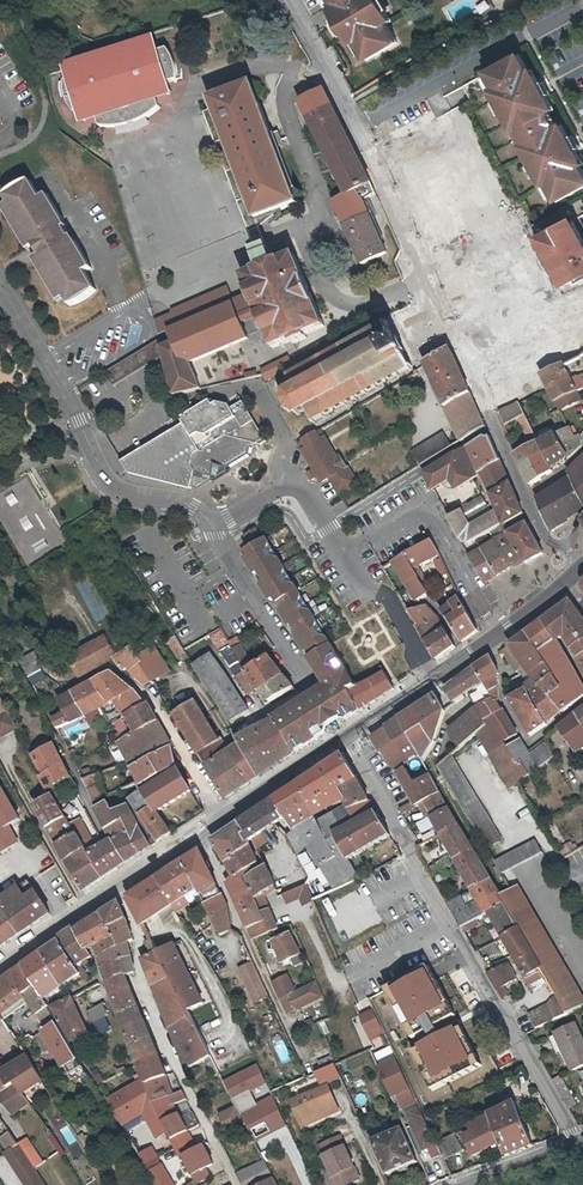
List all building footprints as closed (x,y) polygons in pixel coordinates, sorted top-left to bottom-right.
[(348,31),(354,43),(358,41),(368,60),(398,42),(388,24),(393,21),(381,0),(335,0),(338,6),(334,8),(341,19),(348,31)] [(344,33),(348,31),(341,19),(337,22),(344,33)] [(456,35),(466,31),(462,21),(452,26),(456,35)] [(67,68),(71,79),(65,81),(65,84),(65,88),(65,94),(67,99),(69,104),(72,109),(75,112),(81,111),(84,121),(97,117),(100,127),(108,128),(114,128),(123,127),(130,125),(137,123),(144,120),(151,116),(157,112),(161,108),(158,98),(171,94),(168,83),(178,80),(179,76),(178,72),(178,67),(176,62),(173,56),(170,51),(168,49),(158,52),(156,46),(154,41),(151,42),(67,68)] [(489,71),(498,88),(495,91),(500,100),(506,112),(512,122),(516,120),(519,125),(518,129),(527,145),(530,146),(533,152),(529,154),(535,164),(541,176),(546,186),(550,183),(560,200),(582,188),(582,167),(582,166),(580,160),(582,158),(578,149),(572,137),(564,124),(559,127),(550,111),(556,108),(548,95),(542,83),(537,74),(534,76),(531,71),(521,54),(489,71)] [(545,81),(542,83),(548,95),(552,93),(545,81)] [(252,86),(210,101),(214,111),(257,220),(297,204),(291,188),(252,86)] [(355,207),(372,198),(367,187),(372,185),(369,179),(325,92),(301,104),(347,197),(351,196),(355,207)] [(506,112),(500,100),(496,102),(503,114),(506,112)] [(258,252),(267,249),(257,220),(214,111),(205,114),(249,229),(258,252)] [(575,135),(572,137),(578,149),(582,147),(575,135)] [(530,146),(527,145),(525,146),(529,154),(533,152),(530,146)] [(541,176),(535,164),(531,166),(537,178),(541,176)] [(37,264),(53,291),(59,287),(65,298),(69,306),(97,290),(87,272),(93,269),(78,242),(71,246),(68,240),(72,237),(66,227),(62,230),(59,224),(66,220),(50,194),(44,198),(33,179),(6,195),(11,203),(17,213),(10,217),(26,244),(33,240),(36,247),(38,246),(42,253),(40,254),(44,261),(37,264)] [(378,196),(372,185),(367,187),(372,198),(378,196)] [(17,213),(11,203),(5,207),(10,217),(17,213)] [(381,203),(376,206),(379,213),(385,211),(381,203)] [(342,220),(357,253),(360,251),(365,261),(374,256),(375,259),(388,254),(371,217),(359,222),(355,214),(342,220)] [(62,230),(66,227),(69,226),(66,220),(59,224),(62,230)] [(569,284),(574,282),(582,280),(582,237),(574,220),(544,236),(569,284)] [(71,246),(78,242),(75,236),(72,237),(68,240),(71,246)] [(563,287),(569,284),(544,236),(537,240),(563,287)] [(33,240),(26,244),(29,251),(36,247),(33,240)] [(261,271),(245,278),(258,310),(261,317),(267,331),(274,349),(293,341),(295,345),(308,339),(306,334),(325,327),(296,257),(294,258),(287,243),(268,251),(272,262),(260,267),(261,271)] [(374,256),(365,261),(360,251),(357,253),(363,265),(375,259),(374,256)] [(44,261),(40,254),(34,258),(37,264),(44,261)] [(59,287),(53,291),(58,302),(65,298),(59,287)] [(176,344),(162,350),(164,354),(175,397),(202,391),(191,364),(249,339),(243,325),(240,318),(235,306),(171,333),(176,344)] [(243,325),(261,317),(258,310),(240,318),(243,325)] [(298,415),(307,411),(314,423),(411,368),(404,357),(406,356),(394,334),(393,335),(387,324),(299,372),(289,378),(295,389),(286,394),(285,403),(290,413),(298,415)] [(160,363),(164,354),(162,350),(160,342),(124,362),(129,378),(151,366),(152,367),(160,363)] [(425,364),(453,426),(475,412),(476,406),(450,350),(425,364)] [(290,358),(270,368),(274,376),(294,366),(290,358)] [(129,378),(124,362),(104,374),(112,388),(129,378)] [(550,391),(573,381),(567,368),(565,365),(543,375),(550,391)] [(274,376),(270,368),(262,371),(264,375),(267,380),(274,376)] [(573,381),(550,391),(555,402),(562,399),(566,408),(575,403),(572,395),(576,392),(582,389),(582,380),(582,377),(573,381)] [(576,392),(572,395),(575,403),(580,401),(576,392)] [(562,399),(555,402),(560,411),(566,408),(562,399)] [(225,468),(229,469),(250,457),(252,448),(254,449),(257,448),(257,445),(265,440),(242,402),(231,409),(229,405),(217,402),(213,405),(210,400),(195,408),(225,468)] [(508,425),(520,419),(526,416),(521,405),(519,402),(502,411),(508,425)] [(486,427),(476,406),(475,412),(453,426),(461,443),(486,427)] [(183,424),(171,431),(176,438),(124,469),(126,472),(188,488),(190,481),(203,485),(204,479),(209,481),(211,476),(215,478),(224,473),(225,468),(195,408),(179,418),(183,424)] [(517,455),(523,469),(547,457),(540,443),(529,421),(527,415),(526,416),(520,419),(533,446),(517,455)] [(575,427),(569,430),(573,438),(581,446),(580,437),(575,427)] [(541,434),(544,441),(555,436),(552,430),(549,429),(542,431),(541,434)] [(573,438),(569,430),(555,436),(544,441),(543,441),(556,466),(568,458),(581,446),(573,438)] [(176,438),(171,431),(120,462),(124,469),(176,438)] [(344,469),(337,457),(321,432),(300,444),(319,478),(327,473),(340,495),(358,484),(348,466),(344,469)] [(421,467),(454,447),(446,435),(414,455),(421,467)] [(486,438),(468,449),(481,478),(489,496),(511,486),(491,438),(486,438)] [(543,441),(540,443),(547,457),(553,470),(556,466),(543,441)] [(468,449),(424,475),(433,491),(444,484),(447,488),(452,490),(456,490),(457,491),(481,478),(468,449)] [(341,455),(337,457),(344,469),(348,466),(341,455)] [(553,470),(547,457),(523,469),(531,486),(553,470)] [(569,472),(571,477),(572,478),(576,484),(582,499),(582,458),(569,472)] [(582,509),(582,499),(576,484),(572,478),(571,477),(538,498),(552,531),(563,524),(562,522),(582,509)] [(524,515),(511,486),(489,496),(493,506),(497,515),(502,526),(524,515)] [(467,520),(463,513),(449,520),(459,538),(469,544),(491,532),(502,526),(497,515),(493,506),(467,520)] [(496,542),(503,552),(515,546),(524,560),(526,564),(544,554),(540,546),(528,525),(496,542)] [(250,543),(260,537),(257,531),(247,537),(250,543)] [(252,545),(262,540),(264,544),(268,541),(266,538),(265,536),(262,538),(261,536),(260,537),(250,543),(252,545)] [(422,598),(427,595),(412,568),(438,555),(440,554),(431,539),(393,562),(407,587),(415,601),(422,598)] [(262,540),(252,545),(254,550),(264,544),(262,540)] [(251,559),(247,561),(246,562),(251,570),(252,570),(277,555),(268,541),(264,544),(254,550),(248,553),(251,559)] [(509,569),(524,560),(515,546),(503,552),(496,542),(482,550),(497,576),(509,569)] [(485,584),(497,576),(482,550),(469,557),(485,584)] [(277,555),(252,570),(251,570),(256,578),(261,575),(264,580),(285,568),(277,555)] [(440,560),(433,563),(439,579),(446,576),(440,560)] [(285,568),(264,580),(266,585),(262,588),(266,596),(292,581),(285,568)] [(270,604),(273,603),(273,601),(276,601),(277,600),(280,606),(301,594),(292,581),(266,596),(270,604)] [(286,619),(308,607),(301,594),(280,606),(283,611),(282,612),(286,619)] [(478,633),(457,595),(453,597),(456,601),(442,609),(463,643),(478,633)] [(582,643),(582,620),(570,603),(543,622),(557,641),(561,638),(566,635),(576,647),(582,643)] [(308,607),(286,619),(291,628),(293,627),(296,632),(316,620),(308,607)] [(418,627),(438,660),(456,648),(437,617),(425,607),(412,611),(409,607),(407,608),(418,627)] [(301,647),(302,646),(325,635),(316,620),(296,632),(299,638),(296,639),(301,647)] [(564,654),(557,641),(543,622),(527,634),(547,666),(564,654)] [(533,691),(530,694),(537,707),(551,696),(562,689),(554,677),(547,666),(527,634),(510,646),(525,667),(520,671),(533,691)] [(168,639),(179,657),(185,653),(183,650),(176,637),(174,635),(168,639)] [(306,656),(308,655),(309,655),(312,660),(332,648),(325,635),(302,646),(301,647),(306,656)] [(78,678),(114,659),(115,658),(104,638),(67,658),(78,678)] [(253,666),(236,638),(228,642),(245,671),(253,666)] [(520,671),(525,667),(510,646),(502,651),(516,673),(520,671)] [(144,684),(151,680),(137,658),(131,647),(115,658),(114,659),(125,671),(130,668),(136,679),(144,684)] [(154,648),(137,658),(151,680),(153,684),(155,682),(171,672),(154,648)] [(342,666),(332,648),(312,660),(309,655),(308,655),(326,686),(339,679),(338,677),(338,669),(342,666)] [(38,651),(22,660),(31,676),(41,670),(47,667),(38,651)] [(564,654),(547,666),(554,677),(571,665),(564,654)] [(253,666),(245,671),(257,690),(261,687),(283,676),(269,657),(253,666)] [(491,658),(475,669),(496,702),(499,700),(496,676),(499,674),(491,658)] [(208,691),(211,689),(229,719),(247,709),(231,682),(216,661),(196,671),(208,691)] [(9,679),(0,663),(0,684),(9,679)] [(563,713),(582,698),(582,686),(571,665),(554,677),(562,689),(551,696),(563,713)] [(326,686),(344,716),(348,714),(351,718),(361,712),(350,693),(356,689),(342,666),(338,669),(338,677),(339,679),(326,686)] [(475,669),(445,690),(453,703),(462,696),(467,694),(478,709),(446,733),(458,748),(476,733),(482,728),(503,712),(496,702),(475,669)] [(109,703),(117,699),(125,695),(111,673),(94,683),(108,702),(109,703)] [(384,675),(356,689),(350,693),(361,712),(394,690),(384,675)] [(294,688),(283,676),(261,687),(269,701),(294,688)] [(94,683),(72,694),(85,714),(99,706),(108,702),(94,683)] [(304,700),(324,729),(327,734),(347,721),(344,716),(326,686),(304,700)] [(547,725),(545,723),(537,707),(530,694),(527,689),(511,699),(530,736),(547,725)] [(114,722),(125,714),(146,703),(132,691),(125,695),(117,699),(124,708),(109,715),(113,721),(114,722)] [(71,722),(85,714),(72,694),(58,701),(71,722)] [(436,696),(400,719),(419,759),(432,742),(440,724),(445,712),(436,696)] [(561,715),(563,713),(551,696),(537,707),(545,723),(559,713),(561,715)] [(8,710),(1,698),(0,699),(0,714),(8,710)] [(324,729),(304,700),(274,717),(295,754),(308,746),(322,737),(319,732),(324,729)] [(197,751),(217,739),(194,701),(174,713),(189,738),(197,751)] [(112,738),(114,742),(158,720),(150,707),(146,703),(125,714),(131,723),(113,733),(115,736),(112,738)] [(8,710),(0,714),(0,735),(1,737),(18,728),(8,710)] [(504,711),(503,712),(482,728),(493,747),(505,741),(518,734),(504,711)] [(240,744),(260,777),(295,754),(274,717),(264,723),(257,726),(236,737),(240,744)] [(394,772),(419,759),(400,719),(385,728),(387,730),(396,745),(383,755),(394,772)] [(120,744),(132,766),(168,748),(169,742),(166,736),(167,735),(158,720),(114,742),(117,746),(120,744)] [(493,747),(482,728),(476,733),(509,789),(515,786),(515,785),(493,747)] [(319,732),(322,737),(327,734),(324,729),(319,732)] [(381,756),(383,755),(396,745),(387,730),(371,740),(381,756)] [(200,756),(205,764),(230,750),(221,737),(217,739),(197,751),(200,756)] [(522,763),(530,776),(554,761),(547,740),(542,743),(544,746),(531,756),(522,740),(508,747),(507,748),(518,766),(522,763)] [(505,741),(493,747),(515,785),(530,776),(522,763),(518,766),(507,748),(508,747),(505,741)] [(240,744),(231,749),(252,782),(260,777),(240,744)] [(48,789),(54,786),(70,776),(54,745),(41,752),(34,756),(38,764),(45,775),(42,777),(48,789)] [(30,749),(34,756),(41,752),(37,746),(30,749)] [(168,748),(132,766),(140,781),(143,785),(175,764),(168,752),(168,748)] [(226,799),(252,782),(231,749),(230,750),(205,764),(207,766),(226,799)] [(336,760),(323,769),(337,791),(357,779),(344,755),(336,760)] [(504,851),(449,756),(439,764),(435,767),(465,819),(466,819),(491,859),(504,851)] [(312,807),(338,792),(337,791),(323,769),(301,783),(312,807)] [(413,801),(416,806),(424,801),(437,793),(428,776),(413,784),(403,769),(397,773),(413,801)] [(178,770),(144,792),(153,805),(140,813),(159,842),(172,833),(157,811),(191,790),(178,770)] [(82,779),(92,800),(106,795),(98,772),(82,779)] [(357,779),(337,791),(338,792),(348,809),(350,812),(370,801),(357,779)] [(131,800),(140,813),(153,805),(144,792),(138,783),(122,788),(127,798),(131,800)] [(312,807),(301,783),(275,800),(287,818),(295,832),(298,830),(318,817),(312,807)] [(48,789),(53,797),(55,802),(61,798),(54,786),(48,789)] [(424,801),(433,813),(445,807),(437,793),(424,801)] [(108,794),(106,795),(92,800),(105,828),(122,819),(141,854),(153,846),(141,826),(140,827),(127,805),(114,811),(109,800),(111,799),(108,794)] [(58,844),(74,836),(55,802),(53,797),(37,807),(58,844)] [(269,845),(266,839),(265,837),(278,829),(279,828),(278,827),(277,826),(277,825),(282,821),(287,818),(275,800),(244,821),(255,836),(252,838),(253,840),(258,851),(269,845)] [(348,809),(334,816),(342,833),(377,812),(370,801),(350,812),(348,809)] [(410,809),(416,806),(413,801),(407,804),(410,809)] [(407,804),(399,808),(402,814),(410,809),(407,804)] [(441,834),(455,825),(445,807),(433,813),(431,814),(430,815),(435,823),(441,834)] [(377,812),(342,833),(339,835),(348,855),(351,860),(390,836),(377,812)] [(430,815),(417,824),(421,830),(435,823),(430,815)] [(334,816),(321,824),(329,840),(339,835),(342,833),(334,816)] [(298,830),(309,848),(322,868),(324,867),(339,859),(329,840),(321,824),(318,817),(298,830)] [(126,863),(141,854),(122,819),(105,828),(112,841),(126,864),(126,863)] [(249,842),(253,840),(252,838),(255,836),(244,821),(213,841),(227,862),(250,845),(249,842)] [(441,834),(455,859),(470,850),(455,825),(441,834)] [(276,836),(278,829),(265,837),(266,839),(268,838),(272,839),(276,836)] [(292,835),(288,838),(297,855),(309,848),(298,830),(295,832),(292,835)] [(83,831),(77,834),(104,879),(126,864),(112,841),(103,845),(95,849),(83,831)] [(84,892),(104,879),(77,834),(74,836),(58,844),(66,862),(84,892)] [(339,835),(329,840),(339,859),(348,855),(339,835)] [(424,859),(443,854),(439,841),(421,846),(424,859)] [(227,862),(234,878),(253,866),(258,862),(250,845),(227,862)] [(197,891),(205,907),(222,896),(200,850),(184,861),(198,890),(197,891)] [(455,859),(472,890),(488,880),(470,850),(455,859)] [(550,865),(543,852),(500,874),(508,887),(550,865)] [(351,860),(348,855),(339,859),(324,867),(337,890),(360,879),(356,869),(351,860)] [(443,872),(453,865),(448,857),(438,864),(443,872)] [(36,870),(39,874),(57,863),(54,858),(36,870)] [(198,890),(184,861),(155,880),(172,906),(197,891),(198,890)] [(258,862),(253,866),(256,871),(261,868),(258,862)] [(57,863),(39,874),(55,898),(61,907),(76,897),(57,863)] [(234,897),(251,888),(247,875),(256,871),(253,866),(234,878),(227,883),(234,897)] [(263,893),(276,886),(269,871),(268,872),(265,866),(261,868),(256,871),(247,875),(251,888),(255,897),(256,897),(262,912),(261,913),(269,933),(278,929),(269,910),(263,893)] [(172,906),(155,880),(128,897),(142,925),(172,906)] [(449,905),(462,928),(480,918),(490,913),(503,905),(498,897),(495,892),(488,880),(472,890),(472,891),(449,905)] [(285,895),(289,904),(302,898),(305,906),(314,902),(313,900),(306,885),(285,895)] [(518,930),(544,974),(559,966),(514,887),(498,897),(503,905),(518,930)] [(252,939),(269,933),(261,913),(262,912),(256,897),(255,897),(251,888),(234,897),(241,912),(252,939)] [(36,891),(8,910),(22,933),(51,914),(36,891)] [(22,933),(8,910),(0,896),(0,949),(22,933)] [(222,896),(205,907),(220,936),(231,931),(227,906),(222,896)] [(274,909),(278,924),(306,916),(302,902),(274,909)] [(101,914),(108,929),(125,919),(119,903),(101,914)] [(518,930),(503,905),(490,913),(504,937),(518,930)] [(82,927),(77,930),(88,950),(92,947),(95,946),(112,936),(108,929),(101,914),(82,927)] [(482,923),(480,918),(462,928),(464,931),(467,929),(468,930),(482,923)] [(132,939),(125,919),(108,929),(112,936),(118,947),(126,943),(132,939)] [(76,966),(80,964),(91,956),(88,950),(77,930),(76,928),(58,938),(60,941),(76,966)] [(535,992),(550,983),(544,974),(518,930),(504,937),(535,992)] [(291,935),(273,942),(283,963),(300,954),(291,935)] [(101,955),(118,947),(112,936),(95,946),(101,955)] [(81,975),(76,966),(60,941),(43,953),(64,987),(81,975)] [(148,976),(164,968),(157,953),(150,941),(144,943),(151,956),(142,960),(148,976)] [(264,955),(274,951),(271,942),(261,946),(264,955)] [(130,957),(126,943),(118,947),(101,955),(99,956),(103,968),(130,957)] [(497,943),(480,951),(484,960),(501,952),(497,943)] [(172,945),(157,953),(164,968),(170,979),(180,998),(191,1019),(198,1034),(205,1046),(210,1058),(219,1075),(221,1079),(245,1067),(241,1060),(253,1054),(232,1010),(233,1009),(218,979),(210,966),(189,976),(172,945)] [(64,987),(43,953),(25,966),(46,999),(64,987)] [(130,957),(103,968),(107,977),(108,980),(123,975),(123,976),(134,972),(130,957)] [(252,963),(239,970),(247,987),(250,986),(260,981),(252,963)] [(497,990),(505,986),(518,979),(509,963),(488,974),(497,990)] [(85,972),(80,964),(76,966),(81,975),(85,981),(91,976),(87,970),(85,972)] [(66,1068),(79,1061),(48,1008),(51,1007),(46,999),(25,966),(0,983),(0,1014),(26,996),(48,1032),(45,1034),(66,1069),(66,1068)] [(559,966),(544,974),(550,983),(558,997),(568,1014),(582,1006),(559,966)] [(148,976),(153,987),(170,979),(164,968),(148,976)] [(123,975),(108,980),(113,994),(129,988),(123,976),(123,975)] [(295,991),(288,975),(273,983),(280,998),(295,991)] [(415,977),(375,999),(396,1037),(406,1057),(417,1080),(432,1110),(484,1085),(487,1074),(445,988),(443,983),(436,985),(424,991),(415,977)] [(161,1007),(180,998),(170,979),(153,987),(161,1007)] [(260,981),(250,986),(256,998),(266,993),(260,981)] [(295,991),(280,998),(287,1013),(303,1006),(299,999),(319,989),(315,981),(302,988),(295,991)] [(512,996),(523,991),(519,983),(509,988),(512,996)] [(253,1000),(256,998),(250,986),(247,987),(253,1000)] [(510,995),(505,986),(497,990),(502,1000),(510,995)] [(129,988),(113,994),(119,1012),(136,1005),(129,988)] [(268,997),(266,993),(256,998),(258,1002),(268,997)] [(73,1042),(88,1033),(74,1003),(77,1001),(74,996),(53,1009),(73,1042)] [(526,1017),(533,1032),(550,1023),(568,1014),(558,997),(554,999),(550,1006),(542,1009),(526,1017)] [(170,1030),(191,1019),(180,998),(161,1007),(170,1030)] [(90,1010),(100,1040),(116,1034),(106,1005),(90,1010)] [(136,1005),(119,1012),(125,1029),(143,1021),(136,1005)] [(360,1017),(372,1043),(387,1036),(375,1010),(360,1017)] [(176,1045),(198,1034),(191,1019),(170,1030),(176,1045)] [(143,1021),(125,1029),(135,1056),(154,1047),(143,1021)] [(573,1023),(551,1034),(571,1071),(582,1065),(582,1041),(573,1023)] [(181,1057),(205,1046),(198,1034),(176,1045),(181,1057)] [(274,1044),(282,1063),(291,1059),(283,1040),(274,1044)] [(210,1058),(205,1046),(181,1057),(186,1069),(206,1060),(210,1058)] [(158,1056),(154,1047),(135,1056),(139,1065),(158,1056)] [(158,1056),(139,1065),(145,1084),(153,1103),(166,1097),(167,1096),(172,1094),(163,1075),(166,1074),(158,1056)] [(509,1073),(522,1067),(517,1056),(504,1063),(509,1073)] [(23,1094),(42,1081),(43,1081),(28,1057),(2,1075),(0,1077),(0,1094),(15,1084),(23,1094)] [(210,1058),(206,1060),(214,1077),(219,1075),(210,1058)] [(83,1067),(79,1061),(66,1068),(70,1074),(83,1067)] [(333,1064),(315,1072),(320,1085),(340,1076),(335,1064),(333,1064)] [(260,1066),(227,1081),(255,1144),(289,1129),(275,1097),(259,1105),(254,1094),(269,1087),(260,1066)] [(0,1094),(0,1103),(12,1116),(29,1104),(23,1094),(15,1084),(0,1094)] [(339,1109),(328,1084),(291,1102),(301,1122),(315,1115),(317,1119),(339,1109)] [(570,1111),(578,1107),(565,1085),(557,1089),(570,1111)] [(166,1097),(153,1103),(158,1113),(171,1106),(186,1098),(181,1089),(172,1094),(167,1096),(166,1097)] [(505,1154),(506,1158),(534,1147),(515,1103),(490,1116),(501,1144),(505,1154)] [(419,1105),(406,1110),(424,1148),(429,1146),(436,1143),(423,1115),(419,1105)] [(236,1108),(220,1116),(229,1132),(244,1123),(236,1108)] [(185,1133),(175,1115),(163,1121),(172,1139),(185,1133)] [(474,1155),(501,1144),(490,1116),(463,1129),(474,1155)] [(51,1134),(62,1153),(78,1144),(67,1125),(51,1134)] [(402,1129),(374,1142),(388,1175),(417,1162),(402,1129)] [(1,1138),(9,1151),(17,1145),(9,1133),(1,1138)] [(456,1133),(436,1143),(441,1153),(445,1160),(463,1152),(456,1133)] [(205,1134),(177,1148),(181,1156),(209,1142),(205,1134)] [(340,1136),(319,1145),(324,1155),(333,1175),(328,1178),(331,1184),(345,1184),(359,1178),(340,1136)] [(17,1145),(33,1169),(42,1163),(26,1139),(17,1145)] [(164,1156),(171,1179),(185,1175),(174,1141),(164,1144),(168,1155),(164,1156)] [(385,1176),(388,1175),(374,1142),(371,1143),(385,1176)] [(436,1143),(429,1146),(434,1156),(441,1153),(436,1143)] [(33,1169),(17,1145),(9,1151),(3,1155),(23,1184),(44,1184),(33,1169)] [(154,1148),(140,1156),(147,1169),(162,1161),(154,1148)] [(333,1175),(324,1155),(318,1158),(328,1178),(333,1175)] [(237,1173),(244,1184),(261,1184),(273,1180),(263,1161),(237,1173)] [(165,1164),(151,1172),(157,1184),(175,1184),(165,1164)]
